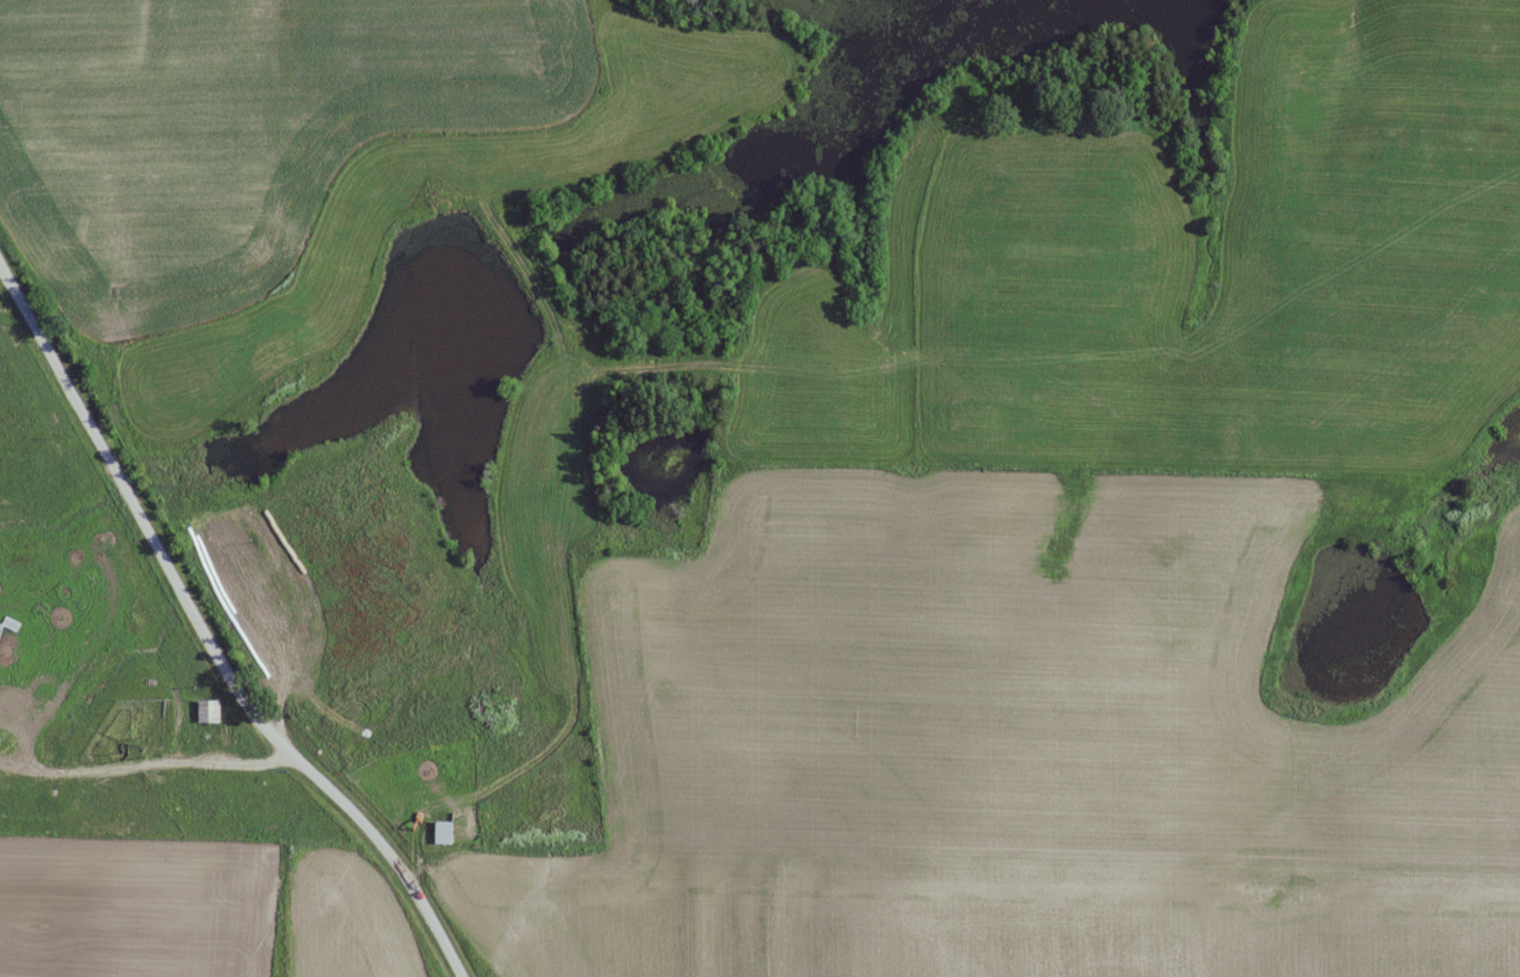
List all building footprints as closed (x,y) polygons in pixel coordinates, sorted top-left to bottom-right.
[(219,699),(197,699),(197,734),(219,734),(219,699)]
